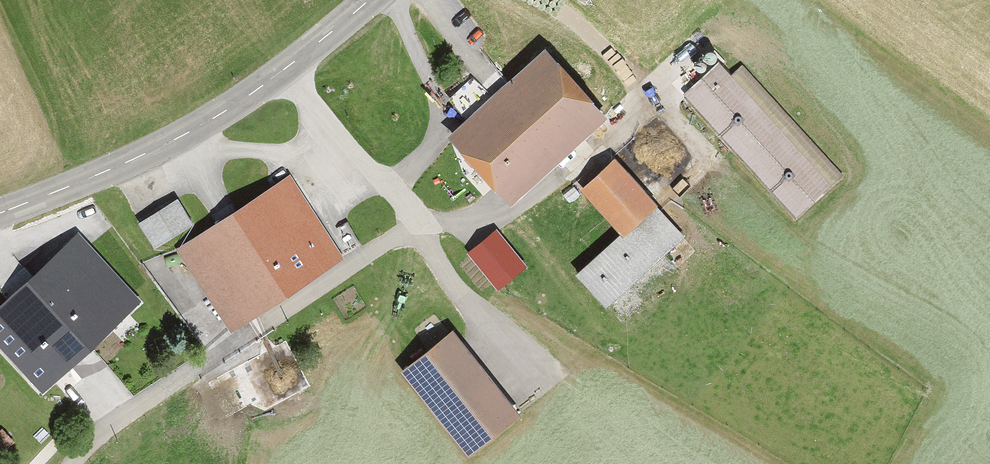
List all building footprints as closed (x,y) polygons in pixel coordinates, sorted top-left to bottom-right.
[(604,110),(542,45),(445,131),(509,201),(604,110)] [(718,61),(683,92),(794,216),(838,177),(739,67),(731,74),(718,61)] [(652,202),(613,156),(578,186),(618,232),(652,202)] [(224,327),(338,253),(288,176),(174,251),(224,327)] [(149,244),(187,223),(173,198),(135,219),(149,244)] [(652,202),(618,232),(573,271),(603,306),(682,236),(652,202)] [(497,287),(523,263),(492,229),(466,253),(497,287)] [(74,233),(0,302),(0,348),(39,389),(136,299),(74,233)] [(518,411),(447,327),(397,369),(468,453),(518,411)]
